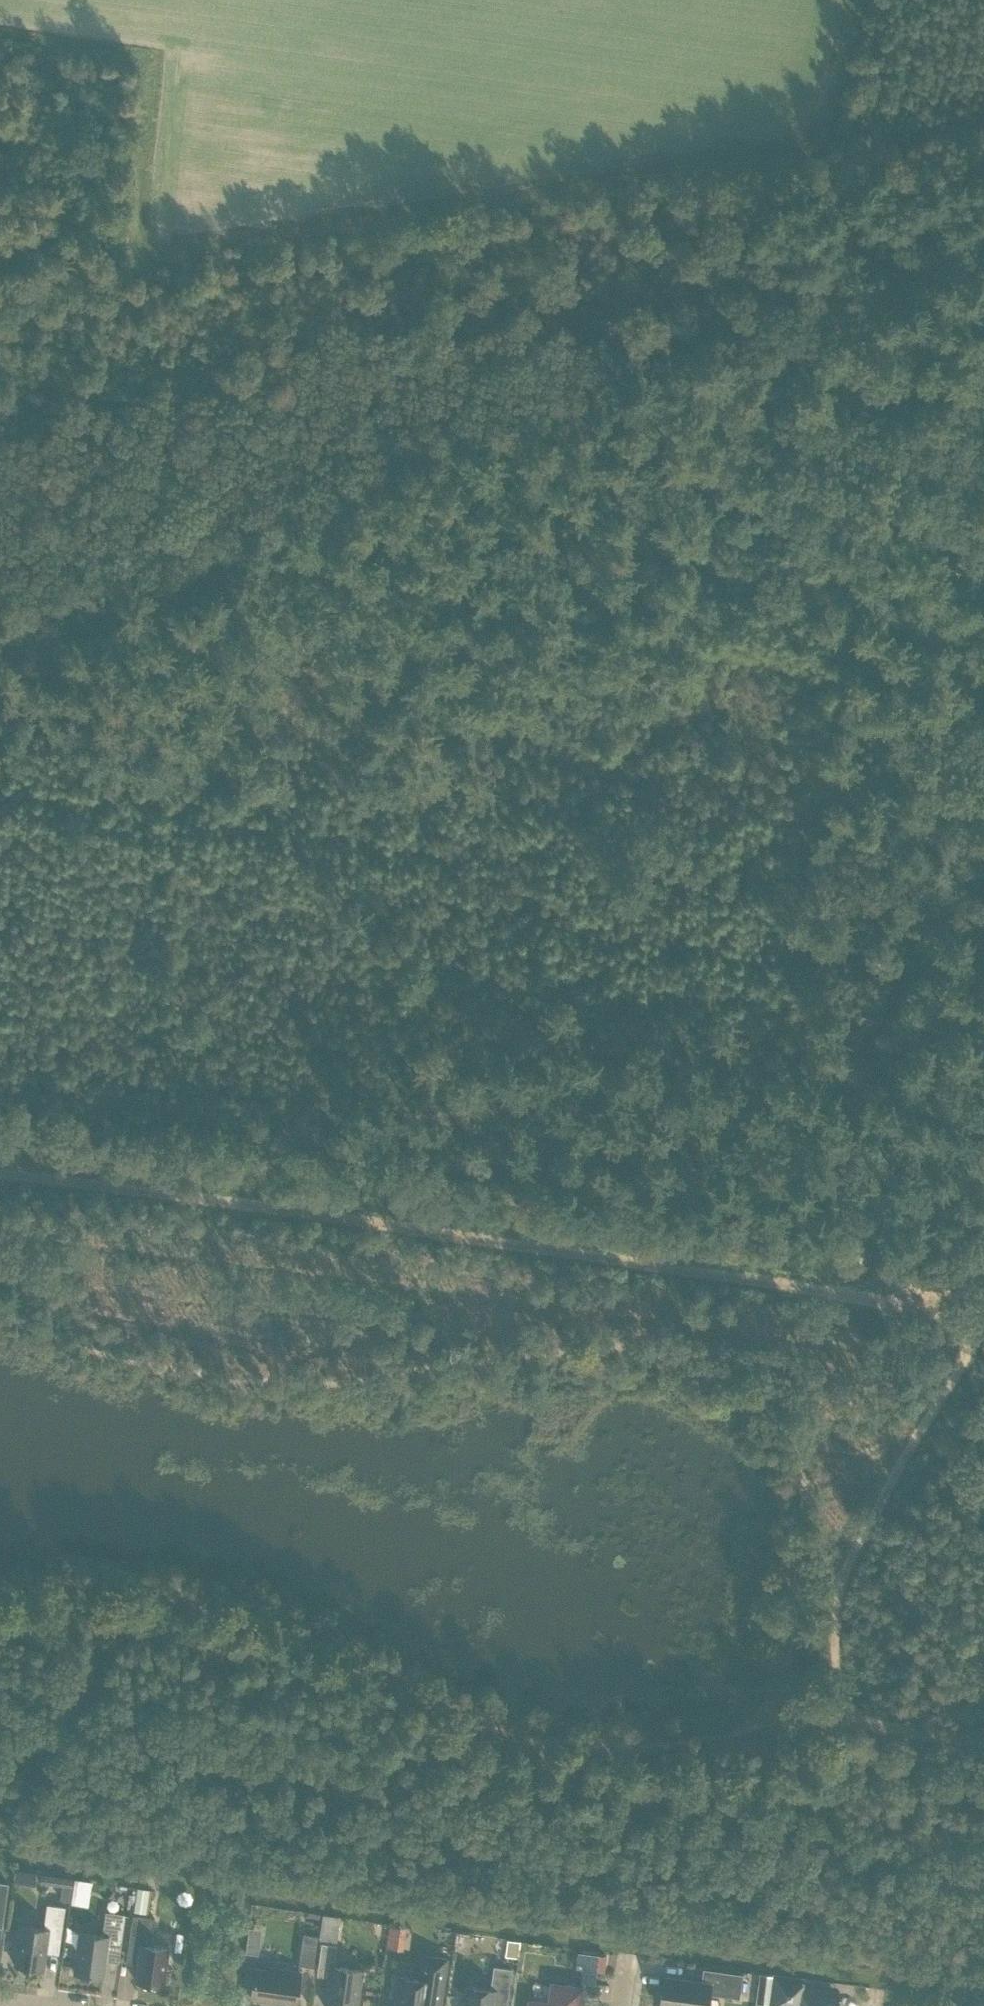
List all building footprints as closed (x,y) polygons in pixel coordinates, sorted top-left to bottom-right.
[(68,1874),(37,1870),(35,1882),(66,1886),(68,1874)] [(60,1942),(65,1906),(47,1904),(43,1928),(19,1925),(14,1964),(43,1968),(47,1940),(60,1942)] [(107,1947),(120,1949),(125,1913),(106,1910),(102,1933),(79,1930),(74,1971),(103,1975),(107,1947)] [(127,1952),(139,1954),(136,1979),(170,1983),(172,1968),(166,1967),(169,1945),(151,1943),(154,1918),(133,1915),(127,1952)] [(299,1962),(313,1964),(317,1934),(303,1932),(299,1962)] [(329,2005),(353,2005),(359,1967),(333,1963),(336,1943),(319,1940),(315,1972),(328,1974),(324,2005),(329,2005)] [(248,1943),(247,1951),(258,1953),(259,1945),(248,1943)] [(599,1954),(577,1951),(575,1968),(582,1969),(581,1976),(596,1978),(599,1954)] [(445,1967),(446,1967),(447,1957),(421,1953),(417,1979),(400,1976),(396,2005),(426,2005),(428,1995),(441,1997),(445,1967)] [(506,2001),(511,1966),(493,1963),(490,1987),(466,1984),(463,2005),(493,2005),(494,2000),(506,2001)] [(250,1996),(296,2002),(301,1970),(270,1966),(269,1969),(255,1966),(250,1996)] [(700,1982),(661,1976),(658,2005),(707,2005),(709,1993),(739,1997),(742,1973),(702,1967),(700,1982)] [(784,2005),(832,2005),(834,1991),(802,1987),(803,1978),(774,1974),(770,2004),(784,2005)] [(579,1986),(551,1982),(549,2002),(529,1999),(528,2005),(576,2005),(579,1986)] [(309,2005),(320,2005),(322,1987),(311,1986),(309,2005)]
